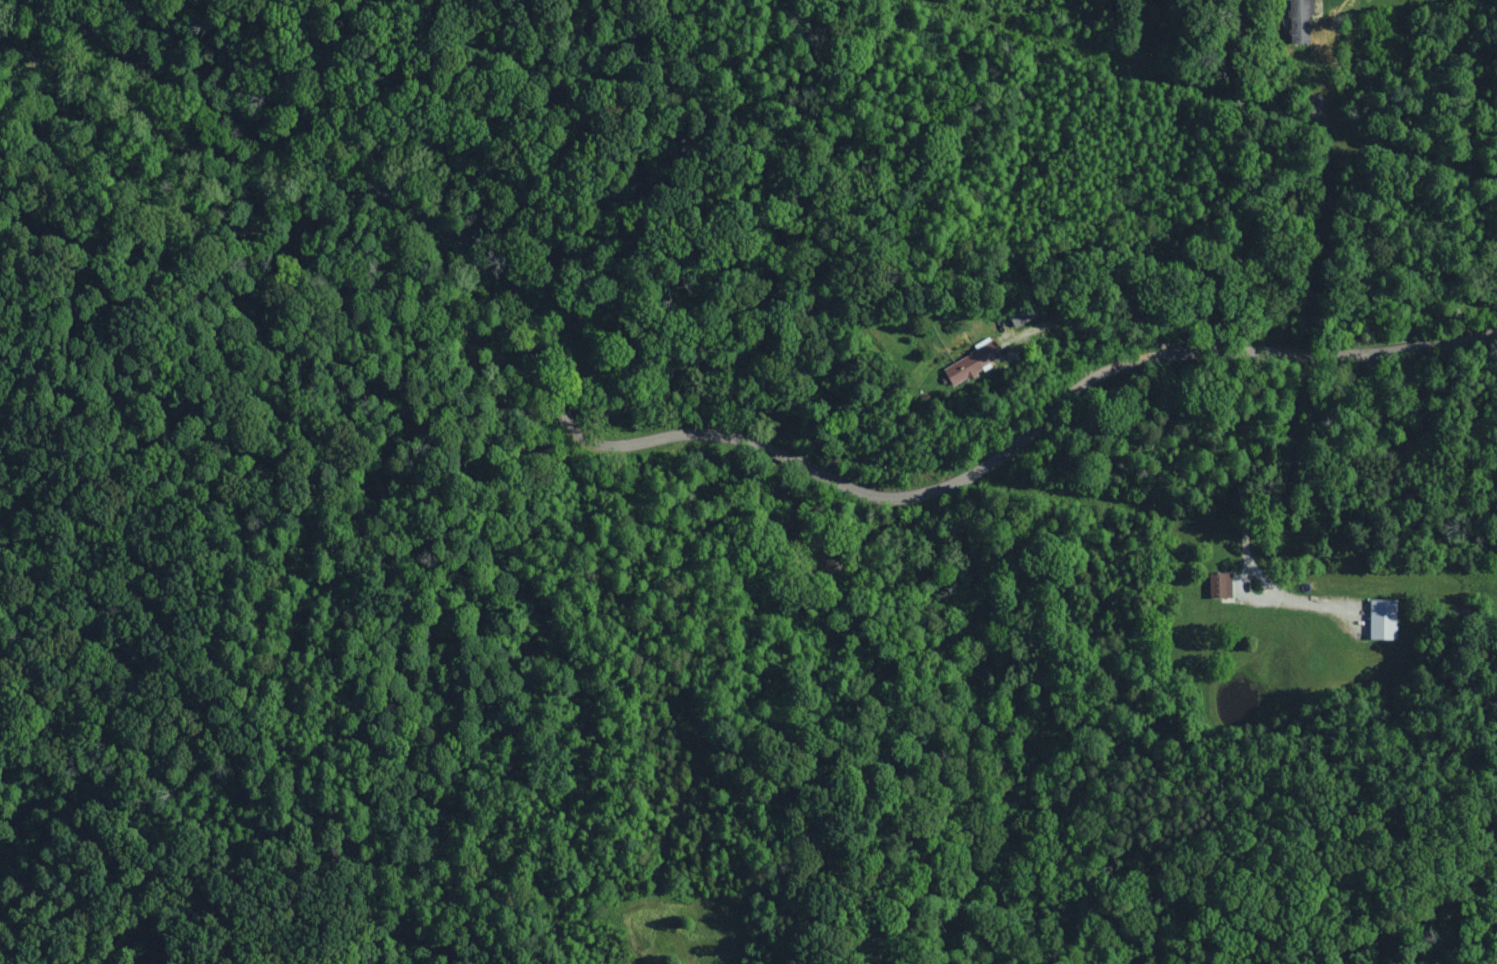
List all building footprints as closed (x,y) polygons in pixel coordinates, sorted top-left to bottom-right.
[(1317,15),(1317,0),(1293,0),(1293,43),(1312,43),(1312,15),(1317,15)] [(944,368),(954,387),(1006,358),(995,340),(944,368)] [(1235,598),(1235,573),(1213,574),(1213,598),(1235,598)] [(1401,600),(1374,600),(1374,640),(1401,640),(1401,600)]
